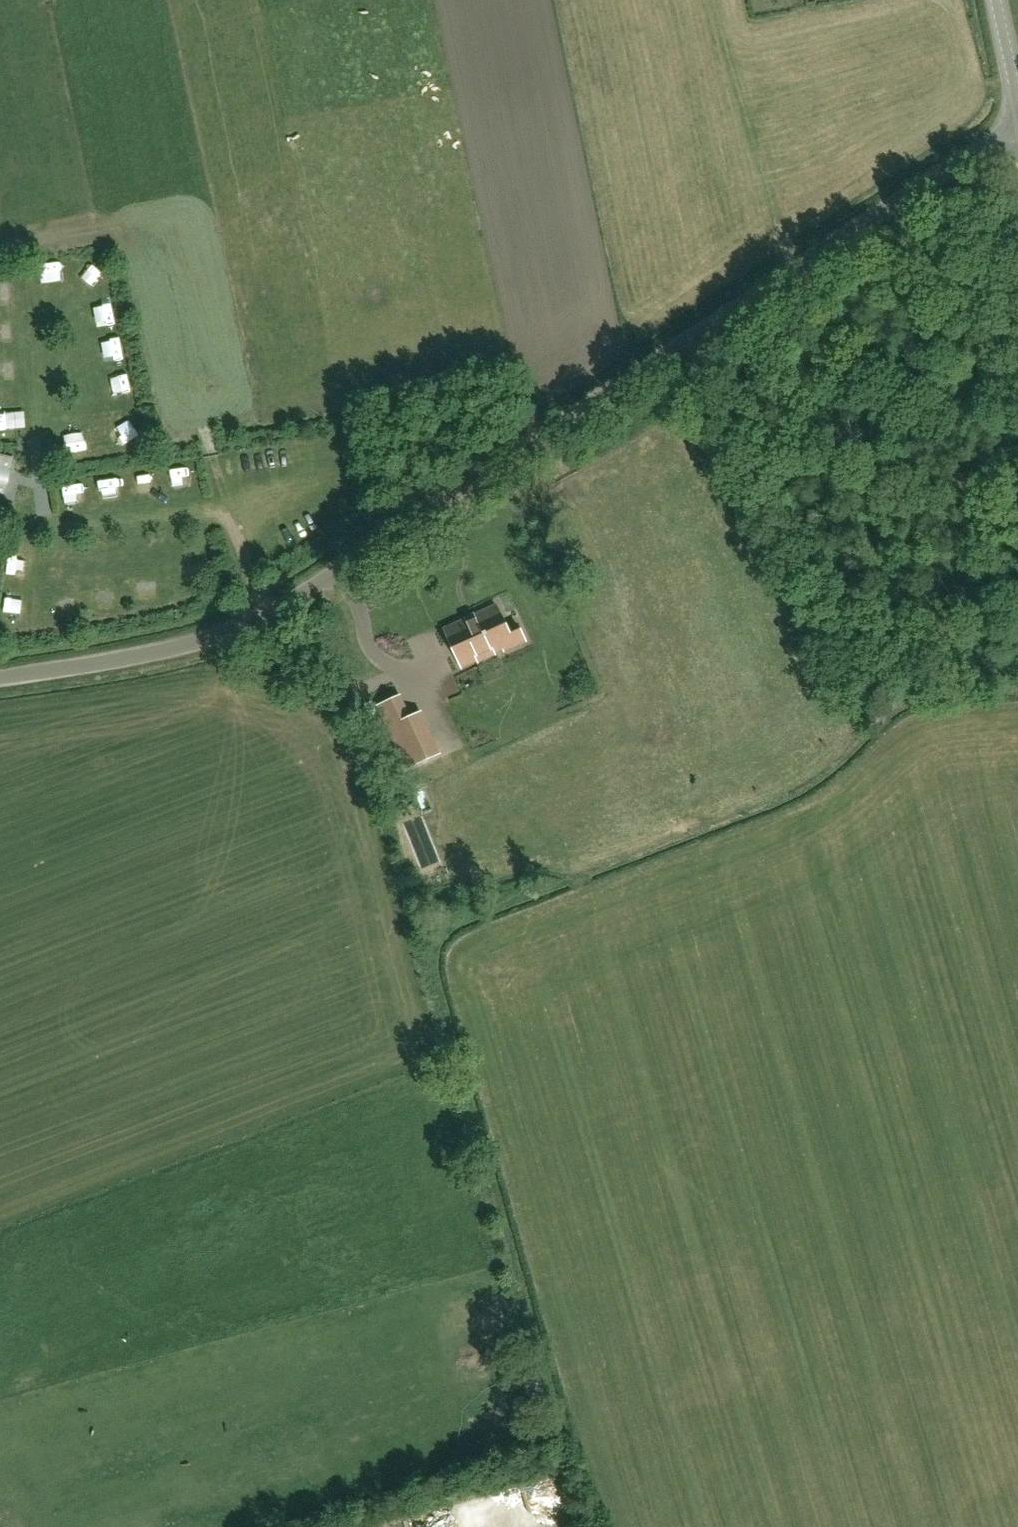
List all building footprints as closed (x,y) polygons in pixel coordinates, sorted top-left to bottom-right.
[(14,458),(0,454),(0,497),(3,498),(14,458)] [(155,473),(140,474),(141,492),(156,490),(155,473)] [(100,478),(101,492),(124,491),(123,477),(100,478)] [(494,653),(503,649),(504,651),(525,641),(518,625),(508,630),(497,606),(474,616),(467,620),(445,629),(451,643),(456,653),(462,667),(478,660),(479,662),(495,655),(494,653)] [(453,696),(452,681),(416,684),(417,698),(453,696)] [(440,753),(421,713),(410,718),(400,696),(378,706),(388,728),(407,768),(440,753)]
